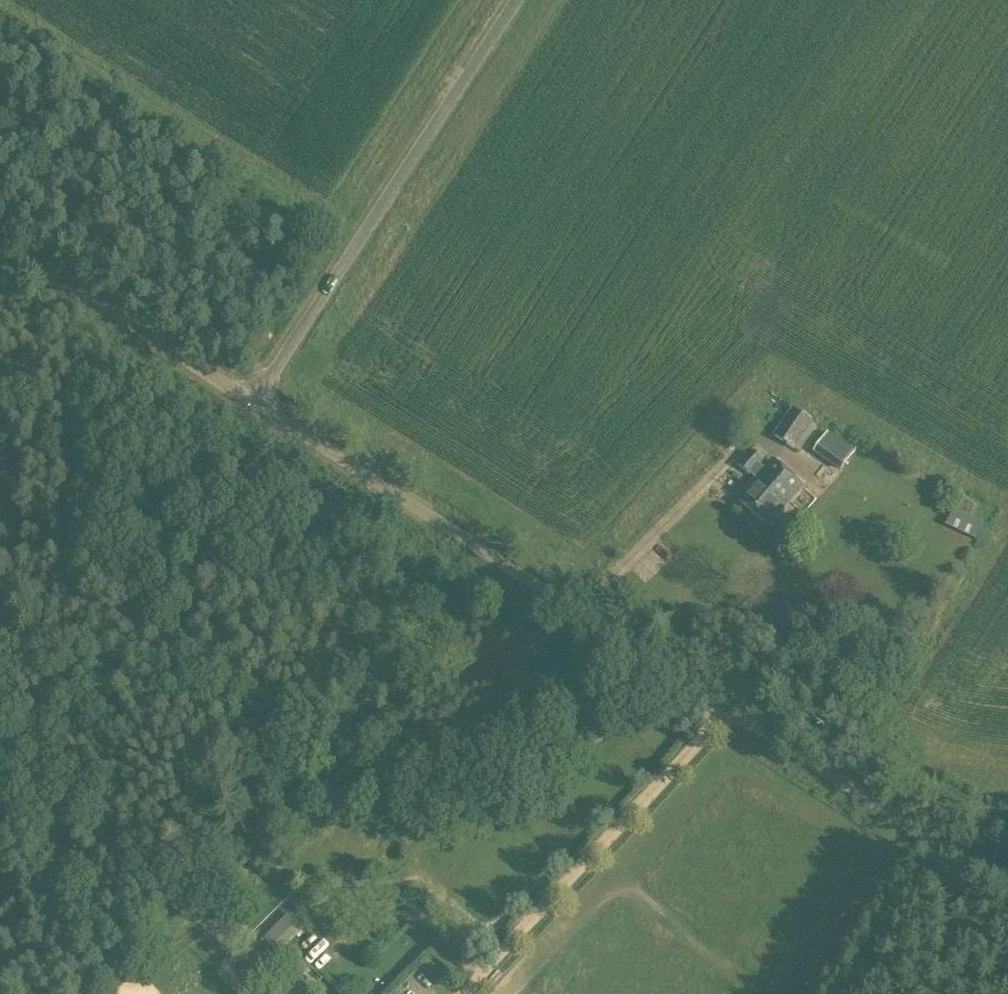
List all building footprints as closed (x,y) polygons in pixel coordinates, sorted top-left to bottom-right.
[(795,449),(813,423),(792,408),(774,435),(795,449)] [(840,472),(855,452),(827,432),(813,452),(840,472)] [(765,472),(758,464),(767,454),(757,445),(738,466),(749,475),(750,473),(758,480),(741,498),(770,524),(805,485),(776,459),(765,472)] [(975,538),(983,521),(954,508),(946,526),(975,538)] [(275,956),(304,927),(290,912),(260,942),(268,949),(275,956)]
